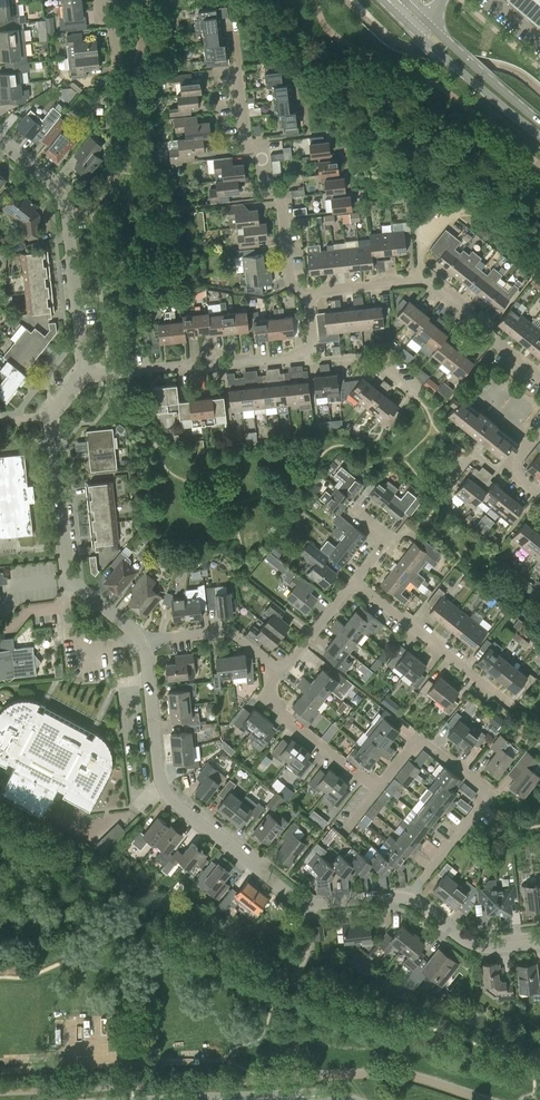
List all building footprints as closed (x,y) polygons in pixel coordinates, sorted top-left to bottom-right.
[(539,28),(539,0),(507,0),(539,28)] [(8,24),(26,22),(25,15),(19,16),(18,2),(12,3),(0,5),(0,18),(5,18),(6,24),(8,24)] [(83,16),(82,2),(63,5),(65,18),(60,18),(61,25),(74,24),(74,17),(83,16)] [(195,33),(201,32),(219,30),(216,9),(198,11),(199,18),(197,18),(195,22),(195,25),(194,25),(195,33)] [(53,17),(45,17),(46,21),(46,27),(47,33),(54,32),(53,17)] [(0,30),(0,45),(25,42),(24,28),(30,28),(29,22),(26,22),(8,24),(9,29),(0,30)] [(204,40),(204,45),(227,43),(226,37),(219,37),(219,30),(201,32),(202,40),(204,40)] [(66,45),(68,57),(98,53),(96,40),(82,41),(82,34),(67,35),(68,45),(66,45)] [(12,58),(13,64),(27,62),(25,42),(0,45),(0,52),(1,60),(12,58)] [(228,64),(226,43),(227,43),(204,45),(205,46),(206,59),(205,59),(205,66),(212,66),(228,64)] [(99,67),(98,53),(68,57),(69,68),(71,70),(72,78),(86,76),(85,69),(99,67)] [(21,83),(20,73),(30,72),(29,62),(27,62),(13,64),(6,65),(7,72),(0,73),(0,85),(21,83)] [(265,66),(265,72),(265,78),(264,79),(265,87),(271,86),(282,84),(280,71),(279,64),(265,66)] [(171,83),(180,82),(182,94),(197,93),(202,93),(200,79),(186,80),(185,74),(170,75),(171,83)] [(74,82),(71,82),(69,85),(79,93),(82,89),(74,82)] [(22,91),(21,83),(0,85),(0,92),(1,98),(10,97),(10,103),(26,102),(25,99),(30,98),(28,90),(22,91)] [(293,92),(292,83),(282,84),(271,86),(272,92),(271,92),(272,100),(292,97),(292,92),(293,92)] [(199,106),(197,93),(182,94),(177,95),(178,108),(169,109),(170,116),(186,114),(185,108),(199,106)] [(292,105),(291,98),(292,97),(272,100),(273,108),(274,108),(275,113),(278,113),(297,111),(296,105),(292,105)] [(58,103),(55,107),(60,111),(63,107),(58,103)] [(53,106),(43,119),(30,109),(21,121),(20,121),(15,127),(21,132),(22,131),(25,134),(29,129),(36,135),(46,123),(51,127),(61,113),(53,106)] [(298,110),(297,111),(278,113),(279,121),(281,121),(282,127),(284,126),(285,135),(299,134),(298,125),(300,125),(298,110)] [(60,116),(43,137),(48,142),(44,148),(48,151),(47,153),(57,161),(68,148),(70,149),(76,142),(64,132),(71,125),(60,116)] [(177,131),(186,130),(187,138),(202,137),(210,136),(209,122),(193,124),(192,116),(175,118),(177,131)] [(328,141),(324,142),(324,135),(309,137),(310,143),(309,143),(311,157),(318,156),(329,154),(328,141)] [(90,136),(81,148),(86,152),(75,167),(88,177),(102,159),(90,150),(97,142),(90,136)] [(202,137),(187,138),(169,140),(168,142),(169,148),(170,149),(172,163),(189,161),(188,153),(204,151),(202,137)] [(284,159),(284,153),(271,154),(271,161),(284,159)] [(318,156),(320,174),(338,172),(336,159),(332,160),(331,154),(329,154),(318,156)] [(214,159),(215,170),(216,180),(237,178),(245,178),(243,164),(229,165),(228,157),(214,159)] [(326,193),(331,192),(344,191),(343,177),(338,178),(338,172),(320,174),(315,175),(316,184),(319,184),(320,193),(326,193)] [(237,178),(216,180),(217,192),(210,193),(211,204),(226,202),(225,193),(229,193),(239,192),(237,178)] [(298,186),(298,189),(291,190),(292,197),(305,195),(304,186),(298,186)] [(40,223),(39,214),(33,209),(36,206),(17,190),(4,207),(22,222),(24,237),(41,235),(40,223)] [(344,191),(331,192),(332,199),(325,200),(327,211),(351,208),(349,195),(345,196),(344,191)] [(229,206),(231,228),(244,226),(258,224),(257,210),(243,211),(242,205),(229,206)] [(364,217),(364,212),(355,213),(356,221),(360,221),(360,217),(364,217)] [(300,227),(310,226),(309,217),(299,218),(300,227)] [(404,230),(393,231),(395,252),(406,251),(405,244),(412,243),(410,221),(404,222),(405,230),(404,230)] [(204,231),(203,225),(199,223),(195,224),(196,232),(204,231)] [(267,237),(265,223),(258,224),(244,226),(245,235),(239,236),(240,247),(254,246),(253,239),(267,237)] [(446,229),(441,234),(452,242),(456,237),(446,229)] [(381,233),(384,254),(395,252),(393,231),(381,233)] [(371,245),(372,255),(384,254),(381,233),(369,234),(371,245)] [(452,242),(441,234),(438,239),(448,247),(452,242)] [(437,261),(447,270),(461,253),(455,248),(461,241),(456,237),(452,242),(448,247),(444,252),(439,257),(437,261)] [(9,243),(11,251),(26,247),(23,239),(9,243)] [(448,247),(438,239),(434,244),(444,252),(448,247)] [(326,245),(327,250),(320,251),(322,272),(335,270),(333,249),(333,244),(326,245)] [(439,257),(444,252),(434,244),(429,249),(439,257)] [(378,258),(373,258),(372,255),(371,245),(359,246),(361,268),(373,266),(373,267),(378,266),(378,258)] [(346,248),(348,269),(361,268),(359,246),(346,248)] [(236,272),(244,271),(249,270),(264,268),(263,254),(251,255),(251,248),(235,250),(236,257),(235,257),(236,272)] [(333,249),(335,270),(348,269),(346,248),(333,249)] [(21,253),(23,273),(50,270),(48,250),(21,253)] [(461,253),(447,270),(458,278),(477,254),(472,250),(466,257),(461,253)] [(310,273),(322,272),(320,251),(307,252),(310,273)] [(477,254),(458,278),(468,286),(481,269),(476,265),(482,257),(477,254)] [(264,268),(249,270),(251,284),(244,285),(245,291),(263,294),(262,286),(266,285),(266,283),(272,282),(270,267),(264,268)] [(481,269),(468,286),(478,294),(498,270),(493,267),(487,274),(481,269)] [(498,270),(478,294),(489,303),(502,286),(496,282),(506,270),(502,267),(498,271),(498,270)] [(26,293),(52,290),(50,270),(23,273),(26,293)] [(539,279),(535,276),(530,282),(534,285),(539,290),(539,279)] [(508,291),(502,286),(489,303),(500,311),(519,287),(518,287),(522,283),(518,279),(514,283),(508,291)] [(54,311),(52,290),(26,293),(28,314),(44,312),(45,317),(52,316),(51,311),(54,311)] [(380,294),(381,306),(370,307),(372,328),(384,327),(382,307),(389,307),(387,294),(380,294)] [(397,315),(407,323),(421,306),(417,303),(415,305),(409,300),(397,315)] [(508,331),(521,314),(516,310),(520,304),(516,300),(498,323),(508,331)] [(210,334),(223,333),(220,305),(216,306),(216,312),(216,314),(209,315),(210,332),(210,334)] [(220,305),(223,333),(236,331),(234,312),(226,313),(225,311),(225,305),(220,305)] [(421,306),(407,323),(416,331),(417,331),(427,318),(428,319),(429,316),(423,311),(424,309),(421,306)] [(372,328),(370,307),(359,308),(361,329),(372,328)] [(241,312),(234,312),(236,331),(249,330),(247,308),(241,309),(241,312)] [(266,319),(268,338),(281,337),(279,315),(278,308),(273,309),(274,315),(274,318),(266,319)] [(361,329),(359,308),(348,309),(350,331),(361,329)] [(350,331),(348,309),(336,311),(338,332),(350,331)] [(160,343),(173,341),(171,319),(170,311),(165,312),(166,323),(158,323),(160,343)] [(185,334),(186,334),(198,333),(195,311),(190,312),(191,314),(182,315),(183,321),(185,334)] [(198,333),(210,332),(209,315),(209,312),(201,313),(200,311),(195,311),(198,333)] [(338,332),(336,311),(324,312),(325,320),(319,321),(321,341),(339,339),(338,332)] [(284,314),(279,315),(281,337),(294,335),(292,316),(284,317),(284,314)] [(518,339),(531,322),(521,314),(508,331),(518,339)] [(255,339),(268,338),(266,319),(259,320),(259,317),(253,318),(255,339)] [(425,341),(439,324),(435,321),(433,323),(428,319),(427,318),(417,331),(416,331),(415,333),(411,339),(421,346),(425,341)] [(176,319),(171,319),(173,341),(186,340),(186,334),(185,334),(183,321),(176,321),(176,319)] [(35,327),(31,332),(47,344),(57,332),(55,322),(49,322),(49,330),(45,335),(35,327)] [(539,331),(539,329),(531,322),(518,339),(528,347),(539,331)] [(152,324),(149,324),(151,341),(157,341),(157,336),(154,336),(152,324)] [(439,324),(425,341),(435,349),(444,338),(444,339),(448,334),(441,329),(443,327),(439,324)] [(18,337),(39,353),(47,344),(31,332),(26,328),(18,337)] [(141,330),(142,342),(143,342),(150,341),(149,329),(141,330)] [(528,347),(538,355),(539,352),(539,331),(528,347)] [(39,353),(18,337),(11,347),(31,363),(39,353)] [(431,353),(442,361),(455,344),(452,341),(450,343),(444,339),(444,338),(435,349),(431,353)] [(455,344),(442,361),(452,369),(464,354),(458,349),(459,347),(455,344)] [(7,360),(24,372),(31,363),(11,347),(3,356),(7,360)] [(413,356),(404,348),(399,353),(409,361),(413,356)] [(470,359),(464,354),(452,369),(462,377),(476,360),(472,357),(470,359)] [(24,372),(7,360),(0,369),(0,394),(6,399),(18,384),(21,385),(25,381),(22,379),(26,374),(24,372)] [(337,374),(325,375),(327,396),(339,395),(337,374)] [(316,397),(327,396),(325,375),(313,376),(316,397)] [(349,394),(358,401),(371,384),(362,377),(360,379),(350,380),(351,390),(349,394)] [(423,384),(424,385),(433,392),(434,390),(439,385),(429,377),(423,384)] [(379,386),(382,389),(387,383),(384,380),(379,386)] [(300,409),(311,408),(310,402),(311,402),(308,381),(297,382),(299,404),(299,403),(300,409)] [(285,384),(287,405),(299,404),(297,382),(285,384)] [(391,386),(387,383),(382,389),(386,392),(391,386)] [(180,410),(179,401),(177,384),(153,387),(156,413),(168,412),(179,411),(180,410)] [(274,385),(276,406),(287,405),(285,384),(274,385)] [(371,384),(358,401),(367,408),(380,391),(371,384)] [(263,386),(265,407),(276,406),(274,385),(263,386)] [(251,387),(254,408),(265,407),(263,386),(251,387)] [(240,389),(243,410),(254,408),(251,387),(240,389)] [(231,411),(243,410),(240,389),(229,390),(231,411)] [(380,391),(367,408),(376,415),(389,398),(380,391)] [(454,405),(448,413),(502,456),(509,449),(513,452),(520,444),(497,426),(498,426),(479,411),(456,393),(450,401),(454,405)] [(201,398),(204,425),(227,422),(224,396),(212,397),(201,398)] [(204,425),(201,398),(179,401),(180,410),(179,411),(181,427),(192,426),(204,425)] [(396,409),(398,406),(389,398),(376,415),(390,427),(401,413),(396,409)] [(319,422),(320,430),(331,428),(330,421),(319,422)] [(115,429),(121,433),(125,428),(119,424),(115,429)] [(115,448),(113,432),(113,428),(86,431),(88,451),(115,448)] [(539,472),(539,441),(531,452),(536,456),(527,468),(537,476),(539,472)] [(117,468),(115,448),(88,451),(91,471),(117,468)] [(33,534),(29,503),(35,502),(33,485),(28,486),(24,454),(0,456),(0,538),(33,534)] [(337,464),(342,458),(338,455),(333,460),(337,464)] [(342,482),(337,488),(350,498),(362,483),(341,466),(334,475),(342,482)] [(470,474),(474,478),(479,471),(475,468),(470,474)] [(455,493),(464,500),(477,484),(468,476),(455,493)] [(488,489),(493,482),(490,479),(484,486),(488,489)] [(85,484),(86,495),(113,492),(112,481),(85,484)] [(369,494),(384,507),(394,493),(398,489),(387,481),(384,485),(379,481),(369,494)] [(320,486),(315,482),(310,490),(313,494),(320,486)] [(486,491),(480,499),(490,507),(503,490),(493,482),(488,489),(486,491)] [(486,491),(477,484),(464,500),(473,508),(480,499),(486,491)] [(338,513),(350,498),(337,488),(325,503),(338,513)] [(401,498),(394,493),(384,507),(399,518),(416,497),(407,490),(401,498)] [(500,515),(513,498),(503,490),(490,507),(500,515)] [(113,492),(86,495),(88,505),(114,502),(113,492)] [(523,506),(513,498),(500,515),(510,523),(523,506)] [(89,515),(115,512),(114,502),(88,505),(89,515)] [(90,525),(116,522),(115,512),(89,515),(90,525)] [(469,514),(464,520),(468,523),(473,517),(469,514)] [(346,534),(341,541),(354,551),(366,536),(345,519),(337,528),(346,534)] [(116,522),(90,525),(91,535),(117,532),(116,522)] [(511,538),(520,545),(534,529),(525,522),(511,538)] [(484,534),(490,527),(486,524),(485,525),(481,531),(484,534)] [(490,527),(484,534),(488,537),(492,532),(493,530),(490,527)] [(520,545),(529,553),(539,540),(539,534),(534,529),(520,545)] [(118,542),(117,532),(91,535),(92,545),(95,545),(95,550),(102,549),(102,544),(118,542)] [(342,566),(354,551),(341,541),(336,547),(327,540),(320,549),(342,566)] [(414,542),(406,553),(422,566),(427,560),(434,566),(438,561),(437,560),(442,554),(425,540),(419,546),(414,542)] [(529,553),(538,560),(539,558),(539,540),(529,553)] [(323,563),(328,557),(309,542),(300,553),(314,565),(308,573),(325,587),(336,574),(323,563)] [(283,550),(276,545),(272,551),(278,556),(283,550)] [(111,586),(109,587),(115,592),(116,591),(117,592),(121,591),(125,586),(129,585),(132,581),(131,578),(136,571),(129,565),(131,562),(130,558),(121,551),(110,565),(115,569),(105,581),(111,586)] [(277,557),(271,552),(266,558),(272,563),(277,557)] [(422,566),(406,553),(397,563),(421,583),(425,578),(418,572),(422,566)] [(497,567),(501,570),(506,564),(502,561),(497,567)] [(421,583),(397,563),(389,574),(405,587),(410,581),(423,592),(427,587),(421,583)] [(510,567),(506,564),(501,570),(505,573),(510,567)] [(97,569),(97,566),(90,567),(91,572),(95,576),(100,571),(97,569)] [(305,588),(309,583),(289,567),(284,573),(286,574),(283,578),(294,587),(286,596),(305,612),(317,598),(305,588)] [(129,603),(142,614),(158,594),(149,588),(154,581),(144,573),(132,587),(138,592),(129,603)] [(401,593),(405,587),(389,574),(380,584),(404,604),(408,599),(401,593)] [(460,582),(464,585),(469,579),(465,575),(460,582)] [(515,581),(518,584),(524,578),(520,575),(515,581)] [(527,581),(524,578),(518,584),(522,587),(527,581)] [(473,582),(469,579),(464,585),(468,589),(473,582)] [(186,597),(185,597),(188,618),(202,617),(200,601),(206,601),(204,587),(204,584),(198,586),(198,588),(185,590),(186,597)] [(235,609),(234,598),(230,599),(229,592),(216,593),(215,587),(206,587),(208,604),(214,603),(214,606),(217,606),(218,615),(232,613),(231,610),(235,609)] [(433,607),(429,611),(438,619),(452,602),(443,595),(445,592),(438,587),(427,602),(433,607)] [(478,597),(482,600),(487,594),(484,590),(478,597)] [(173,620),(188,618),(185,597),(171,599),(173,594),(167,592),(162,602),(168,605),(171,605),(173,620)] [(487,594),(482,600),(483,600),(479,605),(483,609),(487,604),(486,603),(491,597),(487,594)] [(270,616),(265,623),(281,636),(290,625),(280,617),(285,611),(273,601),(264,612),(270,616)] [(452,602),(438,619),(447,626),(460,609),(452,602)] [(364,632),(367,634),(371,631),(374,634),(383,623),(360,605),(356,610),(348,620),(364,632)] [(503,606),(498,613),(502,616),(507,609),(503,606)] [(460,609),(447,626),(456,633),(469,616),(460,609)] [(469,616),(456,633),(465,640),(478,623),(469,616)] [(524,622),(519,618),(513,625),(518,629),(524,622)] [(333,623),(357,642),(364,632),(348,620),(344,625),(337,619),(333,623)] [(272,647),(281,636),(265,623),(259,630),(253,625),(245,636),(257,646),(262,640),(272,647)] [(333,639),(349,651),(357,642),(333,623),(330,628),(337,634),(333,639)] [(487,631),(478,623),(465,640),(474,647),(487,631)] [(14,677),(14,676),(16,676),(37,674),(37,673),(36,674),(36,668),(35,667),(42,662),(34,653),(33,647),(34,647),(34,646),(13,649),(10,645),(12,643),(12,638),(13,638),(13,637),(0,639),(0,678),(14,677)] [(483,654),(477,662),(487,670),(499,654),(489,647),(492,643),(487,638),(478,649),(483,654)] [(353,662),(345,656),(349,651),(333,639),(326,648),(327,649),(323,655),(345,673),(353,662)] [(392,668),(394,665),(404,673),(417,658),(407,650),(401,657),(395,653),(387,664),(392,668)] [(166,672),(166,677),(168,677),(168,678),(184,677),(184,678),(193,677),(195,673),(193,654),(178,655),(179,663),(166,664),(167,672),(166,672)] [(247,670),(245,654),(231,656),(233,675),(246,674),(247,684),(254,683),(252,669),(247,670)] [(496,677),(508,662),(499,654),(487,670),(496,677)] [(221,687),(220,677),(233,675),(231,656),(216,657),(218,673),(213,674),(214,688),(221,687)] [(420,673),(426,665),(417,658),(404,673),(413,680),(411,683),(416,688),(425,677),(420,673)] [(505,684),(517,669),(508,662),(496,677),(505,684)] [(327,671),(323,668),(315,677),(331,690),(334,686),(337,688),(345,678),(331,667),(327,671)] [(369,668),(361,678),(365,681),(372,671),(369,668)] [(530,673),(527,677),(517,669),(505,684),(515,692),(521,684),(526,688),(535,677),(530,673)] [(425,694),(427,691),(437,699),(449,684),(440,676),(434,683),(428,679),(419,690),(425,694)] [(300,681),(323,699),(331,690),(315,677),(311,682),(304,677),(300,681)] [(300,696),(315,709),(323,699),(300,681),(297,685),(304,691),(300,696)] [(180,691),(168,692),(169,706),(189,704),(188,696),(196,695),(195,683),(179,684),(180,691)] [(453,699),(459,691),(449,684),(437,699),(446,706),(444,710),(449,714),(458,703),(453,699)] [(319,712),(315,709),(300,696),(292,706),(297,709),(293,715),(307,726),(319,712)] [(97,732),(96,732),(93,738),(86,734),(87,732),(45,709),(43,712),(37,708),(40,702),(38,701),(35,700),(33,699),(30,699),(27,698),(25,698),(22,698),(21,699),(18,699),(14,700),(11,702),(9,703),(7,704),(6,705),(5,706),(3,708),(2,709),(0,711),(0,761),(7,765),(9,761),(15,765),(0,793),(43,816),(58,787),(64,791),(62,795),(90,809),(109,774),(110,772),(110,770),(111,768),(112,766),(112,764),(112,762),(112,760),(112,758),(112,755),(112,753),(111,751),(110,748),(109,746),(108,744),(107,742),(106,740),(105,739),(103,737),(101,735),(100,734),(98,733),(97,732)] [(343,710),(347,705),(343,701),(339,706),(343,710)] [(209,703),(207,704),(206,708),(207,711),(210,712),(212,712),(215,710),(215,708),(215,705),(212,703),(209,703)] [(395,703),(390,709),(397,714),(402,708),(395,703)] [(171,721),(185,719),(186,726),(199,724),(199,721),(198,713),(191,713),(189,704),(169,706),(171,721)] [(244,731),(247,727),(251,731),(264,715),(254,708),(250,713),(245,709),(234,723),(244,731)] [(371,722),(373,724),(392,739),(400,729),(395,726),(399,721),(385,709),(381,714),(379,712),(371,722)] [(453,727),(447,735),(457,743),(469,727),(460,720),(462,716),(457,712),(448,723),(453,727)] [(273,723),(264,715),(251,731),(247,736),(257,744),(258,742),(263,746),(274,732),(269,728),(273,723)] [(500,718),(494,725),(499,729),(505,721),(500,718)] [(326,730),(332,734),(337,727),(332,723),(326,730)] [(191,733),(200,731),(199,724),(186,726),(186,732),(171,734),(172,748),(192,746),(191,733)] [(388,744),(392,739),(373,724),(366,733),(369,736),(392,754),(395,750),(388,744)] [(472,724),(469,727),(457,743),(467,750),(473,743),(478,747),(487,736),(481,731),(472,724)] [(498,729),(493,725),(489,730),(494,734),(498,729)] [(486,765),(498,775),(512,757),(504,750),(510,743),(500,735),(491,746),(497,751),(486,765)] [(392,754),(369,736),(361,745),(377,758),(381,753),(388,759),(392,754)] [(281,761),(284,757),(289,761),(301,746),(292,738),(288,743),(282,738),(271,752),(281,761)] [(365,764),(369,768),(377,758),(361,745),(358,750),(354,747),(346,758),(361,769),(365,764)] [(199,760),(194,760),(192,746),(172,748),(174,763),(185,762),(186,768),(200,767),(199,760)] [(311,753),(301,746),(289,761),(286,765),(300,776),(312,762),(307,758),(311,753)] [(426,759),(429,754),(424,750),(423,749),(421,751),(419,754),(426,759)] [(228,754),(224,750),(219,755),(224,759),(228,754)] [(510,784),(524,796),(539,776),(529,767),(536,759),(526,750),(516,762),(523,768),(510,784)] [(272,760),(266,755),(261,760),(267,765),(272,760)] [(408,760),(402,768),(414,777),(421,769),(408,760)] [(220,784),(226,776),(218,770),(209,763),(199,774),(205,779),(196,790),(206,798),(218,783),(220,784)] [(444,766),(435,777),(441,782),(449,788),(454,783),(457,785),(461,780),(444,766)] [(321,787),(326,791),(339,776),(329,768),(325,773),(320,768),(308,783),(318,791),(321,787)] [(407,786),(414,777),(402,768),(395,776),(407,786)] [(348,783),(339,776),(326,791),(324,795),(338,806),(349,792),(344,788),(348,783)] [(278,792),(284,784),(276,778),(270,786),(278,792)] [(394,778),(389,784),(385,788),(392,794),(401,784),(394,778)] [(227,795),(217,807),(229,816),(241,801),(230,792),(236,784),(230,779),(221,790),(227,795)] [(449,788),(441,782),(433,792),(450,806),(454,801),(451,799),(456,793),(449,788)] [(464,782),(459,787),(463,791),(468,785),(464,782)] [(293,793),(284,786),(279,793),(288,800),(293,793)] [(392,794),(385,788),(377,799),(386,806),(391,799),(389,798),(392,794)] [(268,804),(274,809),(284,797),(277,792),(268,804)] [(450,806),(433,792),(425,803),(439,814),(443,809),(446,811),(450,806)] [(246,795),(241,801),(229,816),(240,825),(250,813),(256,818),(265,807),(258,802),(257,804),(246,795)] [(377,799),(372,805),(368,809),(376,815),(384,804),(386,806),(377,799)] [(439,814),(425,803),(416,813),(434,827),(438,822),(435,819),(439,814)] [(373,820),(372,819),(376,815),(368,809),(365,814),(360,820),(367,825),(368,826),(373,820)] [(434,827),(416,813),(408,824),(422,835),(427,829),(430,832),(434,827)] [(276,832),(278,834),(288,821),(282,816),(278,821),(268,814),(257,827),(258,828),(252,835),(255,837),(257,834),(268,843),(276,832)] [(326,821),(321,818),(317,824),(323,829),(328,823),(326,821)] [(141,850),(149,840),(155,844),(169,827),(158,819),(145,835),(140,832),(138,834),(132,843),(141,850)] [(364,829),(367,825),(360,820),(357,824),(364,829)] [(405,828),(400,834),(417,848),(421,843),(418,840),(422,835),(408,824),(404,820),(400,824),(405,828)] [(290,865),(307,844),(293,833),(299,826),(293,821),(281,837),(286,841),(276,854),(290,865)] [(95,845),(101,852),(124,830),(118,823),(95,845)] [(182,835),(171,826),(169,827),(155,844),(157,843),(163,848),(155,858),(164,866),(170,859),(173,855),(169,851),(182,835)] [(330,828),(322,838),(327,842),(335,833),(330,828)] [(390,836),(386,840),(406,856),(410,850),(413,853),(417,848),(400,834),(395,840),(390,836)] [(401,861),(406,856),(386,840),(378,850),(390,861),(400,869),(404,864),(401,861)] [(177,850),(173,855),(170,859),(176,864),(179,860),(189,868),(194,863),(198,866),(199,864),(203,867),(209,859),(206,856),(207,855),(192,843),(183,854),(177,850)] [(372,863),(369,860),(358,852),(358,851),(352,847),(344,857),(350,862),(353,865),(367,876),(371,871),(368,868),(372,863)] [(378,850),(377,850),(369,860),(372,863),(385,874),(389,869),(386,866),(390,861),(378,850)] [(330,873),(334,867),(331,864),(321,856),(320,856),(315,852),(307,863),(329,880),(333,875),(330,873)] [(339,853),(331,864),(334,867),(348,878),(352,873),(349,871),(353,865),(350,862),(344,857),(339,853)] [(443,877),(433,889),(444,898),(457,883),(446,874),(452,866),(447,862),(438,873),(443,877)] [(227,887),(221,882),(229,872),(218,863),(205,879),(212,884),(208,890),(218,898),(227,887)] [(238,892),(232,888),(216,909),(217,910),(221,906),(227,911),(231,906),(234,908),(241,899),(256,911),(267,897),(247,881),(238,892)] [(463,887),(457,883),(444,898),(456,907),(465,896),(470,900),(475,893),(476,887),(473,885),(468,881),(463,887)] [(539,908),(539,885),(536,886),(536,883),(521,885),(522,895),(524,895),(526,912),(539,910),(539,908)] [(499,913),(497,890),(497,888),(482,890),(484,903),(487,903),(488,914),(499,913)] [(511,888),(497,890),(499,913),(500,915),(511,913),(510,902),(513,902),(511,888)] [(362,940),(362,944),(371,943),(369,920),(342,923),(345,942),(362,940)] [(324,939),(322,925),(314,926),(316,940),(324,939)] [(388,952),(394,944),(401,949),(413,934),(402,925),(392,937),(386,932),(377,943),(388,952)] [(408,955),(402,963),(409,968),(404,975),(407,978),(417,964),(422,958),(416,953),(425,943),(413,934),(401,949),(408,955)] [(439,948),(422,969),(417,964),(407,978),(405,981),(417,985),(427,973),(438,982),(454,961),(439,948)] [(498,995),(499,999),(513,997),(512,982),(505,982),(505,980),(500,976),(498,963),(483,964),(486,989),(494,996),(498,995)] [(533,1001),(539,1000),(539,983),(538,983),(536,963),(517,965),(520,992),(532,991),(533,1001)]
